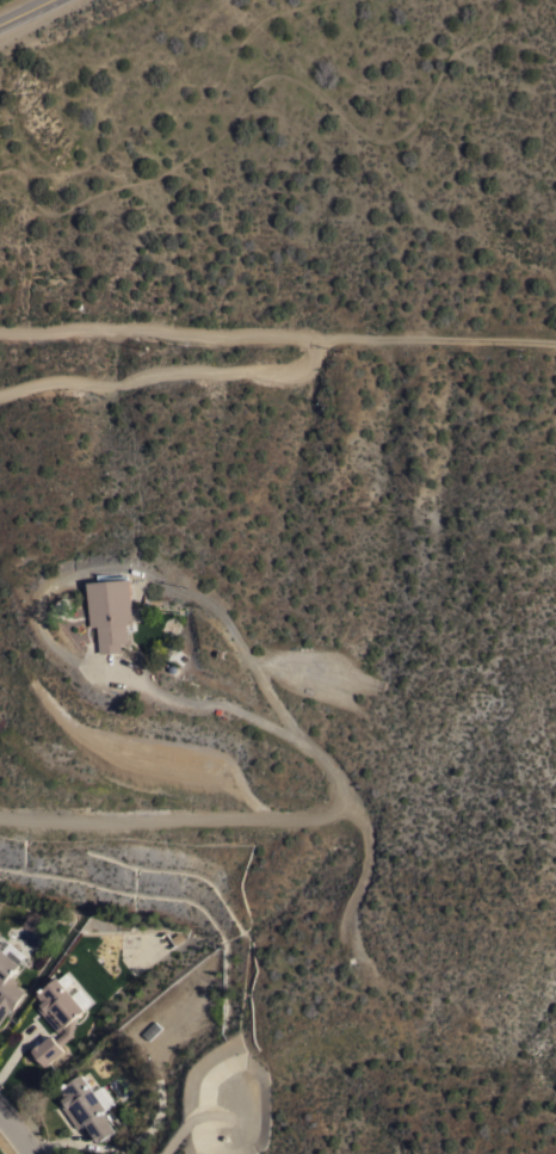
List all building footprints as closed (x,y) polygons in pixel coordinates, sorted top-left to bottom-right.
[(89,581),(100,580),(100,573),(104,573),(104,576),(130,574),(130,578),(132,578),(136,623),(129,623),(130,641),(123,642),(124,650),(101,652),(100,625),(93,625),(89,581)] [(8,1007),(0,1021),(0,947),(6,952),(8,949),(20,958),(18,962),(19,963),(27,970),(23,977),(27,981),(21,988),(24,991),(11,1008),(8,1007)] [(62,1043),(67,1049),(55,1059),(55,1057),(45,1066),(42,1062),(39,1064),(32,1056),(35,1054),(32,1049),(32,1048),(39,1042),(39,1043),(50,1033),(55,1038),(64,1031),(66,1024),(57,1031),(37,1006),(41,1004),(41,1002),(43,1000),(37,993),(57,976),(85,1008),(76,1016),(72,1035),(62,1043)] [(155,1019),(162,1026),(149,1039),(142,1032),(155,1019)] [(106,1107),(103,1111),(105,1113),(107,1112),(110,1117),(109,1118),(115,1125),(113,1127),(116,1129),(111,1133),(111,1134),(110,1135),(111,1136),(105,1140),(105,1138),(104,1140),(103,1138),(98,1141),(97,1141),(92,1133),(85,1123),(78,1128),(60,1101),(62,1099),(62,1098),(66,1096),(60,1087),(82,1073),(106,1107)]
